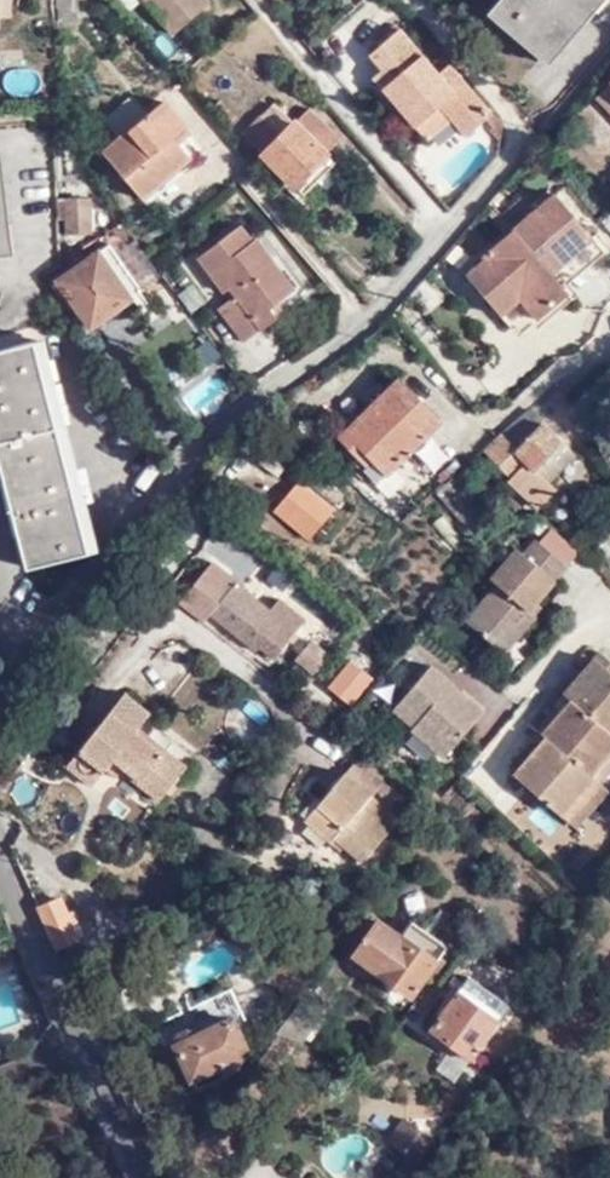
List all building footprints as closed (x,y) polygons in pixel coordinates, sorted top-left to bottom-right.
[(62,31),(80,31),(81,0),(62,0),(62,31)] [(172,32),(208,2),(206,0),(146,0),(172,32)] [(538,62),(591,0),(495,0),(493,3),(502,10),(492,22),(538,62)] [(383,33),(387,38),(397,30),(394,24),(383,33)] [(438,107),(449,120),(463,136),(484,119),(490,127),(488,130),(498,143),(500,123),(492,112),(489,115),(447,66),(436,74),(397,30),(387,38),(368,54),(381,69),(370,77),(414,127),(438,107)] [(596,100),(609,114),(609,87),(596,100)] [(102,151),(139,197),(186,157),(167,134),(179,123),(161,102),(102,151)] [(241,137),(261,157),(291,125),(271,106),(241,137)] [(426,140),(449,120),(438,107),(414,127),(426,140)] [(306,110),(291,125),(324,156),(337,142),(306,110)] [(324,156),(291,125),(261,157),(293,188),(324,156)] [(333,165),(324,156),(293,188),(302,197),(333,165)] [(551,184),(506,224),(511,230),(550,197),(588,238),(593,234),(551,184)] [(550,197),(511,230),(550,275),(568,259),(581,273),(606,249),(593,234),(588,238),(550,197)] [(67,236),(91,236),(89,199),(66,200),(67,236)] [(2,281),(0,263),(8,261),(0,209),(0,281),(2,281)] [(223,305),(248,338),(277,315),(270,306),(294,287),(257,238),(252,240),(237,222),(194,256),(220,290),(227,286),(235,296),(223,305)] [(536,322),(568,296),(562,290),(550,275),(511,230),(479,259),(482,263),(463,279),(488,307),(508,290),(517,301),(536,322)] [(108,245),(98,253),(131,299),(143,290),(108,245)] [(130,300),(131,299),(98,253),(59,283),(64,291),(82,315),(92,328),(130,300)] [(562,290),(581,273),(568,259),(550,275),(562,290)] [(497,318),(517,301),(508,290),(488,307),(497,318)] [(76,320),(82,315),(64,291),(58,295),(76,320)] [(536,322),(517,301),(497,318),(515,338),(536,322)] [(92,555),(38,345),(0,354),(0,461),(6,486),(0,487),(0,493),(10,536),(19,534),(28,571),(92,555)] [(331,446),(373,488),(438,422),(396,380),(331,446)] [(547,420),(532,405),(515,420),(530,437),(543,424),(547,420)] [(501,431),(487,444),(486,449),(512,474),(508,478),(522,492),(538,506),(559,486),(552,478),(577,452),(547,420),(543,424),(562,441),(550,455),(553,460),(541,474),(500,439),(516,425),(513,422),(501,431)] [(530,437),(516,425),(500,439),(541,474),(553,460),(550,455),(562,441),(543,424),(530,437)] [(477,545),(478,545),(496,524),(453,472),(433,490),(446,507),(477,545)] [(506,617),(519,628),(535,609),(529,603),(567,558),(536,532),(523,546),(516,541),(491,571),(497,576),(466,613),(491,634),(506,617)] [(274,662),(308,622),(282,600),(273,611),(214,561),(179,603),(204,622),(211,614),(255,651),(258,648),(274,662)] [(504,645),(519,628),(506,617),(491,634),(504,645)] [(301,662),(311,669),(326,651),(309,634),(299,645),(308,653),(301,662)] [(609,668),(609,656),(599,646),(592,654),(609,668)] [(514,763),(511,767),(565,815),(597,778),(594,776),(609,759),(609,668),(592,654),(562,686),(570,693),(539,726),(543,730),(531,745),(514,763)] [(358,656),(336,685),(349,694),(369,666),(358,656)] [(428,658),(399,692),(419,710),(412,718),(410,721),(442,749),(481,704),(459,684),(428,658)] [(482,670),(499,684),(506,676),(490,661),(482,670)] [(390,701),(412,718),(419,710),(399,692),(390,701)] [(109,760),(120,770),(159,800),(180,773),(131,733),(134,728),(143,717),(117,697),(72,756),(96,775),(103,768),(109,760)] [(185,768),(134,728),(131,733),(180,773),(185,768)] [(507,756),(514,763),(531,745),(524,738),(507,756)] [(353,755),(341,769),(388,807),(399,793),(353,755)] [(87,788),(96,775),(72,756),(63,767),(87,788)] [(115,778),(120,770),(109,760),(103,768),(115,778)] [(395,813),(341,769),(302,817),(328,838),(332,834),(360,856),(395,813)] [(603,785),(597,778),(565,815),(571,821),(603,785)] [(37,911),(55,949),(78,940),(61,902),(37,911)] [(354,954),(409,993),(444,945),(408,918),(395,934),(377,921),(354,954)] [(301,999),(308,1004),(314,996),(312,994),(320,983),(323,985),(328,977),(322,971),(301,999)] [(463,982),(438,1018),(430,1029),(453,1046),(471,1058),(495,1024),(510,1005),(469,974),(463,982)] [(320,1013),(308,1004),(301,999),(264,1048),(289,1066),(301,1050),(295,1045),(320,1013)] [(173,1033),(171,1039),(194,1093),(227,1080),(225,1073),(233,1067),(237,1060),(245,1056),(230,1018),(193,1033),(191,1029),(187,1028),(173,1033)] [(453,1082),(471,1058),(453,1046),(435,1070),(453,1082)] [(434,1138),(405,1118),(389,1140),(406,1153),(403,1158),(413,1165),(434,1138)]
